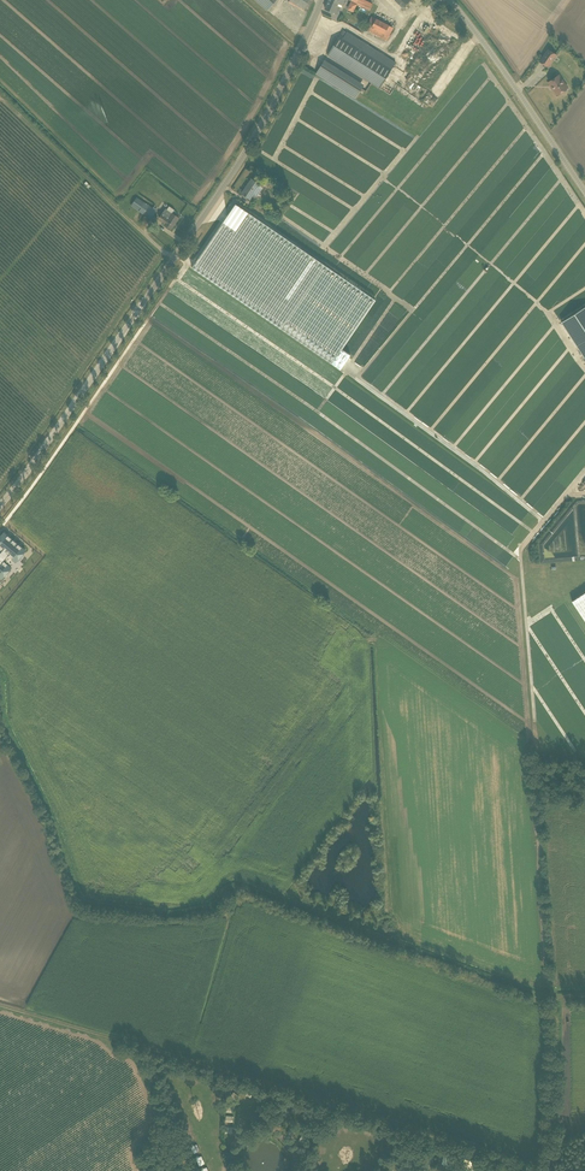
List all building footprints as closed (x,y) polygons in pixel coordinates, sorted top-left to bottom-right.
[(268,10),(277,0),(256,0),(268,10)] [(288,2),(306,9),(310,0),(289,0),(288,2)] [(336,14),(338,14),(342,5),(343,6),(345,0),(329,0),(325,9),(334,13),(336,14)] [(370,11),(373,3),(366,0),(352,0),(351,2),(370,11)] [(386,40),(393,27),(372,16),(365,29),(386,40)] [(392,68),(344,37),(340,35),(328,55),(380,88),(392,68)] [(455,43),(446,38),(444,42),(440,48),(448,53),(445,58),(452,62),(455,58),(456,58),(462,49),(454,44),(455,43)] [(548,67),(556,54),(548,49),(540,61),(548,67)] [(568,88),(565,83),(559,75),(549,82),(557,95),(568,88)] [(250,199),(252,195),(256,198),(263,186),(260,184),(252,179),(242,193),(250,199)] [(131,205),(151,219),(157,211),(137,197),(131,205)] [(376,300),(235,203),(192,267),(341,369),(350,355),(342,349),(376,300)] [(172,213),(165,209),(159,218),(166,223),(165,224),(171,229),(179,218),(172,213)] [(562,322),(584,358),(584,307),(562,322)] [(1,579),(10,568),(8,566),(13,560),(15,562),(24,551),(2,533),(0,536),(0,579),(1,579)] [(575,606),(584,621),(584,599),(575,606)] [(204,1086),(210,1089),(213,1084),(207,1081),(204,1086)] [(236,1101),(240,1097),(235,1091),(230,1096),(236,1101)] [(279,1130),(287,1133),(289,1128),(281,1125),(279,1130)]
